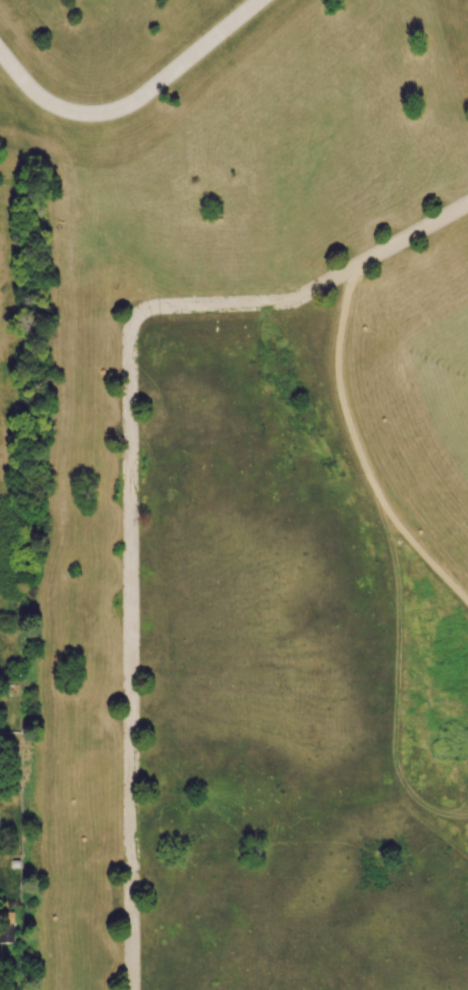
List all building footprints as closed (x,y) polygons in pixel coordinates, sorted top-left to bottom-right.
[(0,943),(13,942),(12,919),(0,920),(0,939),(0,943)]
